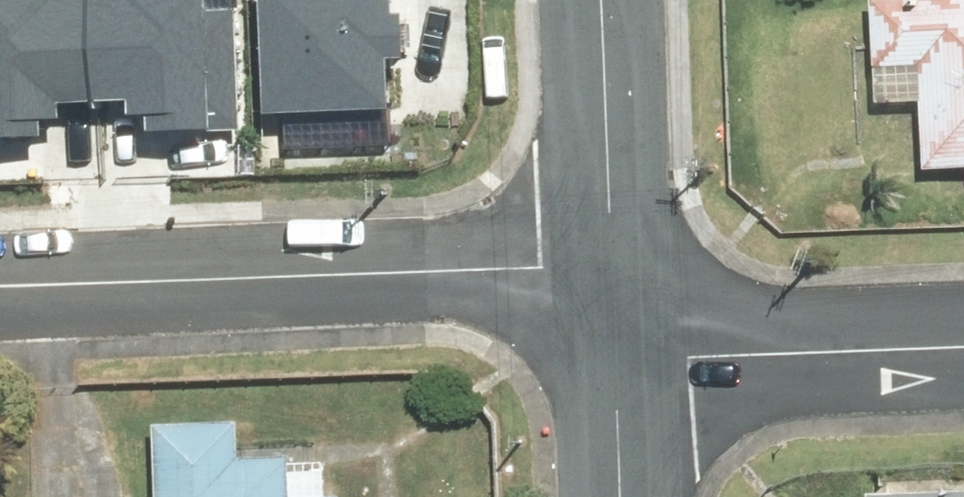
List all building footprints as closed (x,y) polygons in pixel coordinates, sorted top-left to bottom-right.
[(53,133),(53,116),(69,116),(68,90),(101,90),(99,0),(0,0),(0,134),(53,133)] [(227,128),(224,0),(99,0),(101,90),(134,89),(134,114),(151,113),(151,130),(227,128)] [(274,104),(399,101),(397,48),(416,48),(415,9),(404,9),(404,0),(271,0),(274,104)] [(882,99),(928,99),(929,165),(963,164),(963,0),(881,0),(882,99)] [(338,454),(254,453),(255,414),(169,413),(168,496),(338,496),(338,454)] [(875,479),(875,496),(963,496),(963,478),(875,479)]
